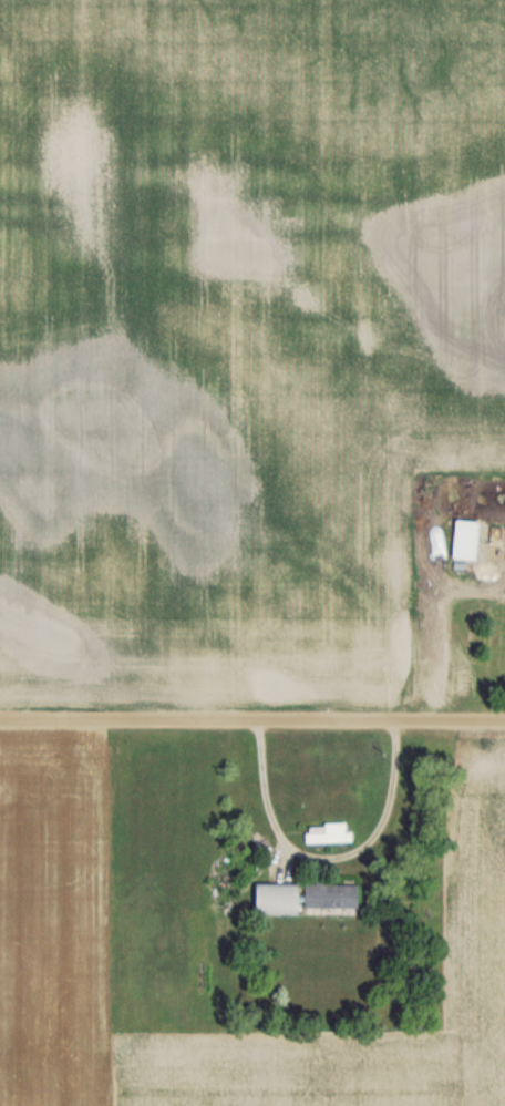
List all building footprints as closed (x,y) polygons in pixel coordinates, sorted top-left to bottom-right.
[(349,823),(305,823),(305,842),(349,842),(349,823)] [(324,884),(324,881),(303,881),(303,908),(356,907),(356,883),(324,884)] [(253,914),(297,914),(297,883),(253,883),(253,914)]
